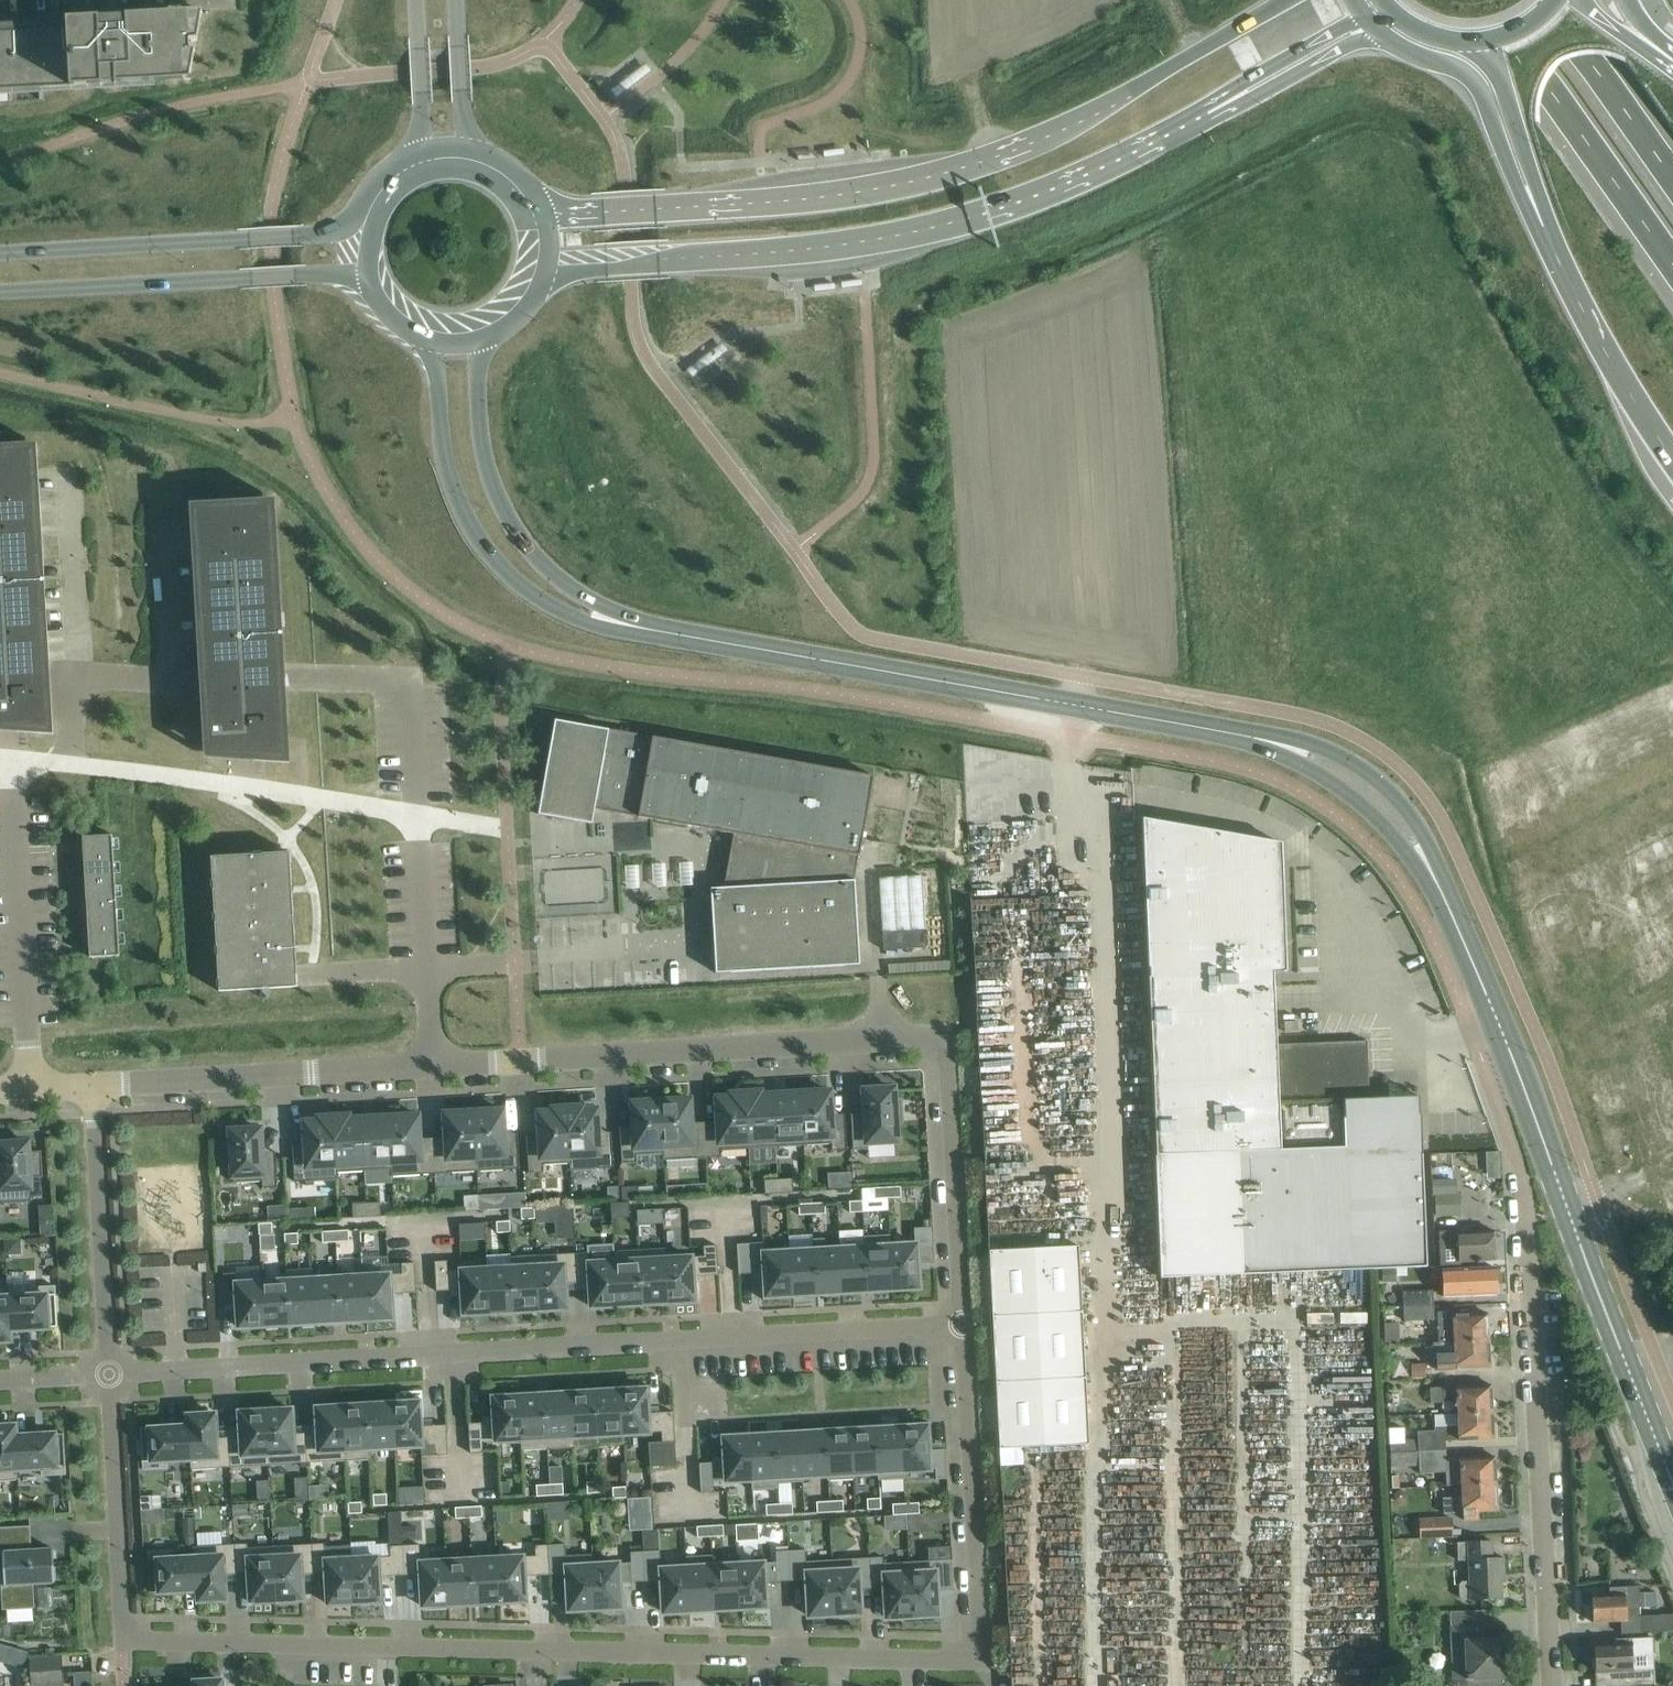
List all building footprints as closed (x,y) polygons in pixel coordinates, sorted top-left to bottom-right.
[(155,86),(155,82),(191,80),(191,78),(190,79),(190,78),(195,52),(195,50),(190,51),(189,41),(198,41),(198,39),(197,39),(202,14),(202,13),(203,13),(203,11),(126,16),(126,17),(99,19),(98,17),(86,18),(66,19),(66,21),(0,24),(0,95),(155,86)] [(0,438),(0,711),(47,712),(30,436),(0,438)] [(269,496),(195,501),(209,743),(283,747),(269,496)] [(855,879),(854,880),(858,856),(859,856),(873,776),(555,719),(538,814),(592,824),(595,809),(733,833),(724,886),(710,887),(715,973),(860,965),(855,879)] [(1178,824),(1142,818),(1160,1278),(1383,1268),(1397,1268),(1427,1266),(1420,1114),(1419,1114),(1418,1094),(1369,1098),(1367,1041),(1277,1045),(1273,972),(1287,971),(1286,949),(1285,949),(1285,944),(1282,864),(1281,843),(1258,839),(1258,838),(1200,828),(1200,829),(1178,825),(1178,824)] [(84,860),(114,858),(112,834),(83,836),(84,860)] [(211,856),(219,991),(298,986),(290,862),(289,852),(278,853),(278,852),(211,856)] [(86,884),(115,882),(114,858),(84,860),(86,884)] [(918,877),(879,879),(883,950),(923,948),(918,877)] [(87,908),(117,906),(115,882),(86,884),(87,908)] [(89,932),(118,931),(117,906),(87,908),(89,932)] [(1614,937),(1629,970),(1625,972),(1648,1027),(1660,1023),(1672,1054),(1672,912),(1614,937)] [(118,931),(89,932),(90,957),(120,955),(118,931)] [(1284,1022),(1285,1033),(1298,1032),(1298,1021),(1284,1022)] [(867,1142),(868,1142),(896,1141),(895,1124),(903,1123),(902,1097),(894,1098),(893,1084),(863,1086),(865,1121),(866,1121),(867,1142)] [(802,1089),(801,1089),(804,1145),(832,1143),(832,1150),(846,1150),(844,1114),(831,1115),(829,1088),(815,1088),(812,1088),(812,1089),(802,1089)] [(775,1094),(773,1094),(776,1147),(804,1145),(801,1089),(799,1089),(788,1090),(786,1090),(786,1094),(775,1094)] [(746,1092),(745,1092),(748,1148),(776,1147),(773,1094),(771,1094),(771,1095),(760,1095),(760,1091),(757,1091),(757,1092),(746,1092)] [(748,1148),(745,1092),(744,1092),(744,1093),(733,1093),(730,1093),(716,1094),(718,1121),(704,1122),(706,1158),(721,1157),(720,1150),(748,1148)] [(662,1097),(660,1097),(664,1153),(662,1153),(663,1160),(706,1158),(704,1122),(691,1123),(689,1096),(675,1097),(675,1096),(672,1096),(672,1097),(662,1097)] [(664,1153),(660,1097),(659,1097),(648,1098),(645,1098),(632,1099),(633,1126),(619,1127),(622,1163),(636,1162),(636,1155),(662,1153),(664,1153)] [(570,1161),(571,1161),(571,1168),(614,1165),(611,1129),(598,1130),(596,1103),(582,1104),(579,1104),(568,1105),(567,1105),(570,1161)] [(570,1161),(567,1105),(566,1105),(566,1106),(555,1106),(552,1106),(552,1107),(538,1108),(541,1135),(527,1136),(530,1171),(544,1170),(544,1163),(570,1161)] [(475,1108),(473,1108),(477,1171),(519,1168),(517,1133),(504,1134),(502,1107),(488,1107),(485,1107),(485,1108),(475,1108)] [(446,1137),(433,1138),(435,1173),(477,1171),(473,1108),(472,1108),(461,1109),(461,1108),(458,1109),(445,1110),(446,1137)] [(390,1113),(389,1113),(392,1169),(391,1169),(391,1176),(435,1173),(433,1138),(419,1138),(417,1112),(403,1112),(401,1112),(401,1113),(390,1113)] [(363,1118),(361,1118),(364,1170),(391,1169),(392,1169),(389,1113),(387,1113),(377,1114),(377,1113),(374,1114),(374,1118),(363,1118)] [(364,1170),(361,1118),(359,1118),(359,1119),(348,1119),(348,1115),(345,1115),(345,1116),(335,1116),(333,1116),(337,1172),(364,1170)] [(337,1172),(333,1116),(332,1116),(332,1117),(321,1117),(318,1117),(304,1118),(306,1145),(292,1146),(294,1182),(338,1179),(337,1172)] [(868,1142),(867,1142),(866,1121),(865,1121),(851,1122),(853,1150),(868,1149),(868,1142)] [(260,1128),(230,1130),(231,1140),(223,1140),(225,1166),(232,1166),(233,1182),(262,1181),(263,1188),(277,1187),(275,1151),(262,1152),(260,1128)] [(31,1201),(30,1178),(43,1177),(42,1151),(29,1151),(28,1138),(0,1139),(0,1203),(31,1201)] [(778,1179),(779,1193),(793,1192),(792,1178),(778,1179)] [(765,1194),(779,1193),(778,1179),(764,1180),(765,1194)] [(635,1185),(622,1186),(623,1200),(636,1199),(635,1185)] [(617,1186),(607,1187),(608,1198),(618,1198),(617,1186)] [(684,1186),(666,1187),(666,1200),(685,1199),(684,1186)] [(887,1187),(887,1198),(901,1197),(900,1186),(887,1187)] [(874,1199),(887,1198),(887,1187),(874,1188),(874,1199)] [(506,1194),(507,1209),(526,1208),(525,1192),(506,1194)] [(1462,1193),(1436,1194),(1436,1216),(1462,1215),(1462,1193)] [(862,1200),(849,1201),(850,1212),(863,1212),(862,1200)] [(367,1217),(381,1216),(380,1202),(366,1203),(367,1217)] [(624,1202),(611,1203),(612,1214),(625,1213),(624,1202)] [(812,1214),(825,1213),(825,1202),(812,1203),(812,1214)] [(353,1218),(367,1217),(366,1203),(352,1204),(353,1218)] [(799,1215),(812,1214),(812,1203),(798,1204),(799,1215)] [(284,1205),(268,1206),(268,1220),(285,1219),(284,1205)] [(534,1207),(521,1208),(521,1219),(535,1218),(534,1207)] [(555,1207),(536,1208),(537,1222),(555,1222),(555,1207)] [(314,1208),(287,1210),(288,1221),(315,1220),(314,1208)] [(650,1212),(637,1213),(638,1224),(651,1224),(650,1212)] [(510,1232),(510,1220),(496,1221),(497,1232),(510,1232)] [(273,1233),(272,1222),(259,1223),(259,1234),(273,1233)] [(54,1234),(54,1223),(40,1224),(40,1235),(54,1234)] [(335,1231),(336,1242),(349,1241),(349,1230),(335,1231)] [(1459,1230),(1439,1231),(1440,1248),(1440,1262),(1473,1261),(1495,1260),(1493,1230),(1459,1232),(1459,1230)] [(323,1243),(336,1242),(335,1231),(322,1231),(323,1243)] [(299,1244),(298,1233),(285,1234),(285,1245),(299,1244)] [(890,1234),(889,1235),(893,1289),(898,1289),(898,1292),(921,1290),(920,1270),(917,1270),(917,1263),(934,1262),(933,1243),(891,1245),(890,1234)] [(864,1236),(867,1291),(893,1289),(889,1235),(864,1236)] [(842,1292),(867,1291),(864,1236),(863,1236),(864,1247),(839,1248),(842,1292)] [(792,1295),(817,1294),(814,1238),(813,1239),(813,1249),(789,1251),(792,1295)] [(817,1294),(842,1292),(839,1248),(825,1249),(825,1238),(814,1238),(817,1294)] [(21,1240),(6,1241),(7,1254),(21,1253),(21,1240)] [(786,1295),(792,1295),(789,1251),(764,1252),(763,1242),(750,1243),(752,1273),(764,1272),(765,1278),(762,1279),(763,1299),(786,1298),(786,1295)] [(738,1274),(752,1273),(750,1243),(736,1244),(738,1274)] [(665,1248),(668,1302),(673,1302),(673,1305),(675,1305),(696,1303),(695,1282),(693,1283),(692,1276),(718,1275),(716,1245),(703,1246),(704,1256),(666,1258),(665,1248)] [(989,1252),(992,1317),(1082,1312),(1078,1246),(988,1251),(988,1252),(989,1252)] [(665,1248),(639,1249),(642,1304),(668,1302),(665,1248)] [(639,1249),(614,1251),(617,1305),(642,1304),(639,1249)] [(617,1305),(614,1251),(613,1251),(613,1261),(589,1262),(588,1252),(575,1253),(577,1283),(589,1282),(591,1307),(617,1305)] [(577,1283),(575,1253),(537,1255),(540,1310),(566,1308),(565,1283),(577,1283)] [(540,1310),(537,1255),(512,1257),(515,1311),(540,1310)] [(511,1267),(487,1268),(490,1312),(515,1311),(512,1257),(511,1257),(511,1267)] [(490,1312),(487,1268),(448,1270),(448,1260),(435,1261),(436,1291),(462,1289),(462,1296),(460,1296),(461,1317),(484,1315),(484,1313),(490,1312)] [(402,1273),(363,1275),(366,1320),(371,1319),(371,1322),(394,1320),(393,1299),(391,1300),(390,1293),(416,1292),(414,1262),(401,1263),(402,1273)] [(1444,1297),(1473,1296),(1495,1295),(1494,1267),(1472,1268),(1443,1269),(1444,1297)] [(313,1268),(287,1269),(290,1324),(316,1322),(313,1278),(313,1268)] [(1397,1268),(1383,1268),(1384,1282),(1397,1281),(1397,1275),(1397,1268)] [(286,1280),(262,1281),(265,1325),(290,1324),(287,1269),(286,1270),(286,1280)] [(265,1325),(262,1281),(236,1283),(236,1272),(223,1273),(224,1303),(237,1302),(238,1327),(265,1325)] [(366,1320),(363,1275),(338,1277),(340,1321),(366,1320)] [(340,1321),(338,1277),(313,1278),(316,1322),(340,1321)] [(0,1286),(0,1340),(10,1340),(10,1329),(8,1295),(7,1285),(0,1286)] [(8,1295),(10,1329),(58,1326),(55,1285),(31,1286),(31,1294),(8,1295)] [(1403,1306),(1433,1305),(1433,1290),(1403,1291),(1403,1306)] [(1434,1318),(1433,1305),(1403,1306),(1404,1319),(1434,1318)] [(1082,1312),(992,1317),(996,1383),(1085,1378),(1082,1312)] [(1454,1342),(1489,1340),(1487,1313),(1465,1314),(1458,1314),(1439,1315),(1440,1326),(1453,1325),(1454,1342)] [(1489,1340),(1454,1342),(1455,1357),(1428,1359),(1429,1370),(1442,1369),(1468,1368),(1490,1367),(1489,1340)] [(1390,1361),(1391,1377),(1410,1375),(1409,1359),(1390,1361)] [(1411,1380),(1426,1380),(1426,1364),(1411,1365),(1411,1380)] [(1085,1378),(996,1383),(999,1447),(998,1447),(998,1449),(1089,1444),(1085,1378)] [(1432,1399),(1454,1398),(1453,1383),(1431,1384),(1432,1399)] [(625,1389),(619,1390),(623,1444),(624,1444),(623,1434),(661,1432),(662,1441),(675,1441),(673,1411),(647,1413),(647,1407),(650,1406),(648,1385),(625,1387),(625,1389)] [(1469,1386),(1456,1386),(1458,1413),(1492,1411),(1491,1385),(1469,1386)] [(619,1390),(601,1391),(595,1391),(598,1446),(623,1444),(619,1390)] [(595,1391),(588,1391),(569,1392),(572,1447),(598,1446),(595,1391)] [(569,1392),(551,1393),(544,1394),(547,1448),(572,1447),(569,1392)] [(522,1450),(518,1395),(513,1396),(513,1393),(490,1394),(491,1415),(494,1415),(494,1421),(468,1423),(470,1453),(483,1452),(482,1442),(520,1440),(521,1450),(522,1450)] [(544,1394),(518,1395),(522,1450),(547,1448),(544,1394)] [(393,1403),(396,1447),(434,1445),(435,1455),(448,1454),(446,1424),(420,1426),(420,1419),(423,1419),(421,1398),(398,1400),(398,1402),(393,1403)] [(393,1403),(368,1404),(371,1458),(372,1458),(371,1448),(375,1448),(396,1447),(393,1403)] [(368,1404),(361,1404),(342,1406),(345,1460),(371,1458),(368,1404)] [(345,1460),(342,1406),(316,1407),(318,1432),(305,1432),(307,1462),(345,1460)] [(291,1408),(265,1410),(268,1464),(307,1462),(305,1432),(293,1433),(291,1408)] [(268,1464),(265,1410),(239,1411),(241,1436),(228,1437),(230,1466),(268,1464)] [(1492,1411),(1458,1413),(1459,1429),(1417,1431),(1418,1451),(1446,1450),(1445,1441),(1494,1438),(1492,1411)] [(230,1466),(228,1437),(216,1437),(214,1413),(187,1414),(188,1425),(190,1458),(190,1469),(230,1466)] [(901,1427),(904,1479),(905,1479),(904,1471),(935,1469),(935,1479),(947,1479),(946,1449),(931,1450),(930,1422),(906,1424),(906,1426),(901,1427)] [(16,1435),(15,1424),(0,1425),(0,1480),(18,1478),(18,1468),(16,1435)] [(190,1458),(188,1425),(140,1428),(143,1469),(167,1468),(167,1460),(190,1458)] [(901,1427),(876,1428),(879,1480),(904,1479),(901,1427)] [(850,1429),(853,1479),(854,1479),(854,1474),(877,1472),(878,1480),(879,1480),(876,1428),(850,1429)] [(1417,1451),(1417,1439),(1406,1439),(1405,1428),(1389,1428),(1390,1452),(1417,1451)] [(850,1429),(825,1431),(828,1480),(853,1479),(850,1429)] [(800,1432),(803,1482),(804,1482),(803,1477),(827,1475),(827,1481),(828,1480),(825,1431),(800,1432)] [(64,1432),(16,1435),(18,1468),(41,1467),(41,1475),(66,1473),(64,1432)] [(800,1432),(774,1434),(778,1489),(779,1489),(778,1483),(803,1482),(800,1432)] [(712,1462),(713,1482),(751,1480),(751,1490),(752,1490),(749,1435),(744,1436),(743,1433),(720,1434),(721,1455),(724,1455),(725,1461),(712,1462)] [(749,1435),(752,1490),(778,1489),(774,1434),(749,1435)] [(650,1467),(650,1466),(676,1465),(675,1441),(662,1441),(648,1442),(650,1467)] [(1446,1450),(1418,1451),(1419,1473),(1445,1471),(1446,1485),(1461,1484),(1496,1483),(1494,1456),(1446,1459),(1446,1450)] [(1390,1452),(1390,1466),(1418,1465),(1417,1451),(1390,1452)] [(713,1482),(712,1462),(699,1463),(700,1493),(714,1492),(713,1482)] [(587,1493),(600,1492),(600,1481),(586,1482),(587,1493)] [(549,1484),(550,1495),(563,1494),(562,1483),(549,1484)] [(1496,1483),(1461,1484),(1462,1498),(1444,1499),(1444,1514),(1463,1512),(1463,1519),(1478,1519),(1478,1511),(1497,1510),(1496,1483)] [(510,1484),(502,1484),(502,1496),(511,1496),(510,1484)] [(550,1495),(549,1484),(536,1485),(536,1496),(550,1495)] [(625,1486),(612,1487),(613,1498),(626,1497),(625,1486)] [(1400,1490),(1394,1494),(1395,1501),(1401,1504),(1407,1500),(1406,1493),(1400,1490)] [(386,1493),(373,1494),(373,1505),(387,1505),(386,1493)] [(151,1495),(139,1496),(140,1510),(152,1509),(151,1495)] [(880,1498),(867,1499),(867,1510),(880,1509),(880,1498)] [(842,1500),(829,1501),(830,1512),(843,1511),(842,1500)] [(362,1513),(361,1501),(348,1502),(348,1513),(362,1513)] [(817,1513),(830,1512),(829,1501),(816,1502),(817,1513)] [(918,1502),(905,1503),(906,1514),(919,1514),(918,1502)] [(792,1503),(779,1504),(779,1515),(793,1514),(792,1503)] [(898,1515),(906,1514),(905,1503),(892,1504),(893,1515),(898,1515)] [(779,1515),(779,1504),(766,1505),(766,1516),(779,1515)] [(247,1505),(233,1506),(233,1516),(247,1516),(247,1505)] [(469,1517),(468,1506),(455,1507),(455,1518),(469,1517)] [(468,1506),(469,1517),(482,1517),(481,1506),(468,1506)] [(510,1511),(496,1512),(497,1523),(511,1522),(510,1511)] [(906,1514),(898,1515),(898,1526),(907,1525),(906,1514)] [(919,1514),(906,1514),(907,1525),(920,1524),(919,1514)] [(1453,1535),(1453,1515),(1420,1516),(1421,1536),(1453,1535)] [(192,1517),(182,1517),(182,1535),(193,1535),(192,1517)] [(415,1524),(404,1525),(405,1536),(416,1535),(415,1524)] [(6,1606),(32,1604),(32,1608),(34,1608),(33,1584),(54,1583),(53,1548),(31,1549),(30,1525),(0,1527),(0,1529),(2,1529),(6,1606)] [(710,1525),(696,1526),(697,1537),(710,1536),(710,1525)] [(723,1525),(710,1525),(710,1536),(723,1536),(723,1525)] [(737,1539),(755,1539),(755,1526),(737,1526),(737,1539)] [(403,1529),(387,1530),(388,1546),(389,1545),(404,1545),(403,1529)] [(1492,1541),(1470,1542),(1467,1542),(1457,1543),(1458,1560),(1468,1560),(1469,1581),(1462,1581),(1459,1584),(1460,1597),(1463,1600),(1470,1599),(1470,1600),(1502,1599),(1501,1573),(1504,1573),(1504,1557),(1493,1558),(1492,1541)] [(247,1543),(234,1544),(236,1573),(248,1573),(250,1602),(276,1600),(273,1546),(247,1547),(247,1543)] [(355,1602),(353,1558),(325,1559),(324,1543),(312,1544),(313,1573),(326,1573),(327,1604),(355,1602)] [(550,1574),(566,1573),(567,1573),(566,1555),(565,1543),(548,1544),(550,1574)] [(236,1573),(234,1544),(195,1546),(195,1556),(197,1589),(198,1600),(225,1599),(224,1574),(236,1573)] [(313,1573),(312,1544),(273,1546),(276,1600),(302,1599),(301,1574),(313,1573)] [(419,1544),(404,1545),(406,1574),(420,1574),(422,1606),(448,1605),(445,1560),(420,1562),(419,1544)] [(535,1555),(496,1558),(499,1602),(504,1601),(504,1604),(528,1603),(527,1582),(524,1582),(524,1576),(550,1574),(548,1544),(535,1545),(535,1555)] [(406,1574),(404,1545),(389,1545),(390,1551),(390,1556),(353,1558),(355,1602),(359,1602),(359,1604),(382,1603),(381,1582),(379,1582),(378,1576),(406,1574)] [(197,1589),(195,1556),(172,1557),(171,1550),(147,1551),(150,1592),(197,1589)] [(647,1581),(661,1580),(662,1580),(661,1568),(660,1550),(645,1551),(647,1581)] [(777,1581),(792,1580),(790,1550),(775,1551),(776,1562),(777,1581)] [(792,1580),(807,1580),(806,1561),(805,1550),(790,1550),(792,1580)] [(632,1582),(647,1581),(645,1551),(630,1552),(631,1562),(632,1582)] [(568,1610),(594,1608),(591,1554),(566,1555),(567,1573),(566,1573),(568,1610)] [(592,1554),(591,1554),(594,1608),(600,1608),(600,1611),(623,1609),(622,1589),(619,1589),(619,1582),(632,1582),(631,1562),(593,1564),(592,1554)] [(711,1555),(686,1556),(689,1611),(714,1609),(711,1555)] [(712,1555),(711,1555),(714,1609),(740,1608),(737,1564),(713,1565),(712,1555)] [(686,1567),(661,1568),(662,1580),(661,1580),(663,1612),(689,1611),(686,1556),(685,1556),(686,1567)] [(873,1588),(884,1587),(885,1587),(883,1563),(883,1557),(870,1558),(872,1588),(873,1588)] [(496,1558),(471,1559),(473,1603),(499,1602),(496,1558)] [(857,1558),(832,1560),(835,1614),(861,1613),(859,1589),(858,1589),(857,1558)] [(859,1589),(872,1588),(870,1558),(857,1558),(858,1589),(859,1589)] [(473,1603),(471,1559),(445,1560),(448,1605),(473,1603)] [(952,1559),(909,1562),(912,1616),(918,1616),(918,1619),(941,1617),(940,1596),(937,1597),(936,1590),(954,1589),(952,1559)] [(809,1616),(835,1614),(832,1560),(806,1561),(807,1580),(809,1616)] [(737,1564),(740,1608),(745,1608),(745,1610),(769,1609),(767,1588),(764,1588),(764,1582),(777,1581),(776,1562),(737,1564)] [(909,1562),(883,1563),(885,1587),(884,1587),(886,1618),(912,1616),(909,1562)] [(1639,1586),(1631,1587),(1609,1588),(1610,1594),(1591,1595),(1592,1609),(1590,1611),(1590,1617),(1593,1619),(1593,1623),(1621,1621),(1621,1634),(1650,1633),(1649,1616),(1627,1617),(1626,1607),(1657,1606),(1656,1592),(1639,1593),(1639,1586)] [(1451,1627),(1453,1685),(1500,1685),(1500,1678),(1505,1677),(1504,1639),(1485,1639),(1485,1626),(1484,1610),(1452,1611),(1452,1627),(1451,1627)] [(1638,1639),(1616,1640),(1616,1643),(1594,1644),(1595,1672),(1612,1671),(1613,1685),(1634,1685),(1655,1685),(1654,1669),(1633,1670),(1632,1650),(1636,1650),(1636,1653),(1652,1653),(1652,1638),(1638,1639)] [(29,1667),(15,1654),(3,1668),(16,1680),(29,1667)] [(30,1658),(32,1685),(45,1685),(63,1685),(61,1656),(30,1658)]
